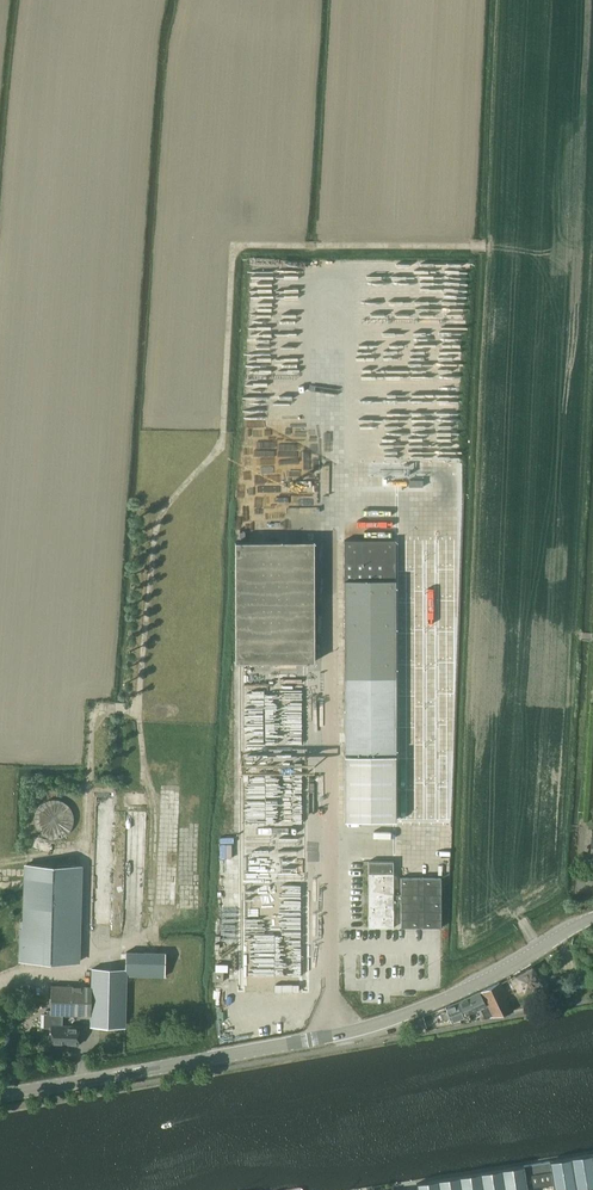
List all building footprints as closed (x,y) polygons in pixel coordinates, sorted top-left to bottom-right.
[(395,540),(344,540),(345,820),(396,820),(395,540)] [(235,541),(236,662),(315,661),(314,541),(235,541)] [(40,806),(39,807),(38,809),(37,810),(37,812),(36,813),(36,815),(35,817),(35,818),(35,820),(35,822),(36,823),(36,825),(37,827),(38,828),(38,830),(39,831),(41,832),(42,833),(43,834),(45,835),(46,836),(48,837),(49,837),(51,838),(53,838),(54,838),(56,838),(58,838),(59,837),(61,837),(63,836),(64,835),(65,835),(67,833),(68,832),(69,831),(70,830),(71,828),(72,827),(72,825),(73,824),(73,822),(73,820),(74,819),(73,817),(73,815),(73,814),(72,812),(72,810),(71,809),(70,807),(69,806),(68,805),(66,804),(65,803),(63,802),(62,801),(60,801),(59,800),(57,800),(55,800),(54,800),(52,800),(50,800),(49,801),(47,801),(46,802),(44,803),(43,804),(41,805),(40,806)] [(394,860),(369,860),(369,926),(394,926),(394,902),(394,894),(394,860)] [(81,865),(26,864),(26,881),(24,964),(78,965),(81,865)] [(401,894),(394,894),(394,902),(401,901),(401,927),(441,927),(441,877),(401,877),(401,894)] [(51,985),(51,1010),(47,1009),(47,1013),(44,1013),(44,1027),(52,1027),(51,1044),(78,1044),(79,1025),(62,1025),(63,1014),(91,1015),(91,1025),(120,1026),(125,1026),(127,975),(165,976),(165,952),(126,951),(126,969),(92,968),(92,986),(51,985)] [(213,970),(213,981),(223,981),(223,971),(213,970)] [(499,982),(482,991),(494,1016),(513,1010),(499,982)] [(471,996),(458,1001),(461,1006),(457,1008),(460,1014),(462,1013),(463,1015),(461,1016),(462,1019),(463,1021),(464,1020),(465,1022),(471,1020),(468,1013),(480,1007),(485,1017),(493,1015),(493,1016),(494,1016),(482,991),(471,996)] [(461,1006),(458,1001),(445,1006),(447,1011),(441,1014),(443,1020),(450,1018),(451,1022),(460,1019),(461,1021),(463,1021),(462,1019),(461,1016),(463,1015),(462,1013),(460,1014),(457,1008),(461,1006)] [(411,1022),(412,1029),(425,1027),(423,1017),(411,1022)] [(524,1165),(525,1175),(551,1171),(555,1189),(592,1189),(592,1154),(524,1165)] [(418,1189),(528,1189),(525,1175),(524,1165),(417,1183),(418,1189)]
